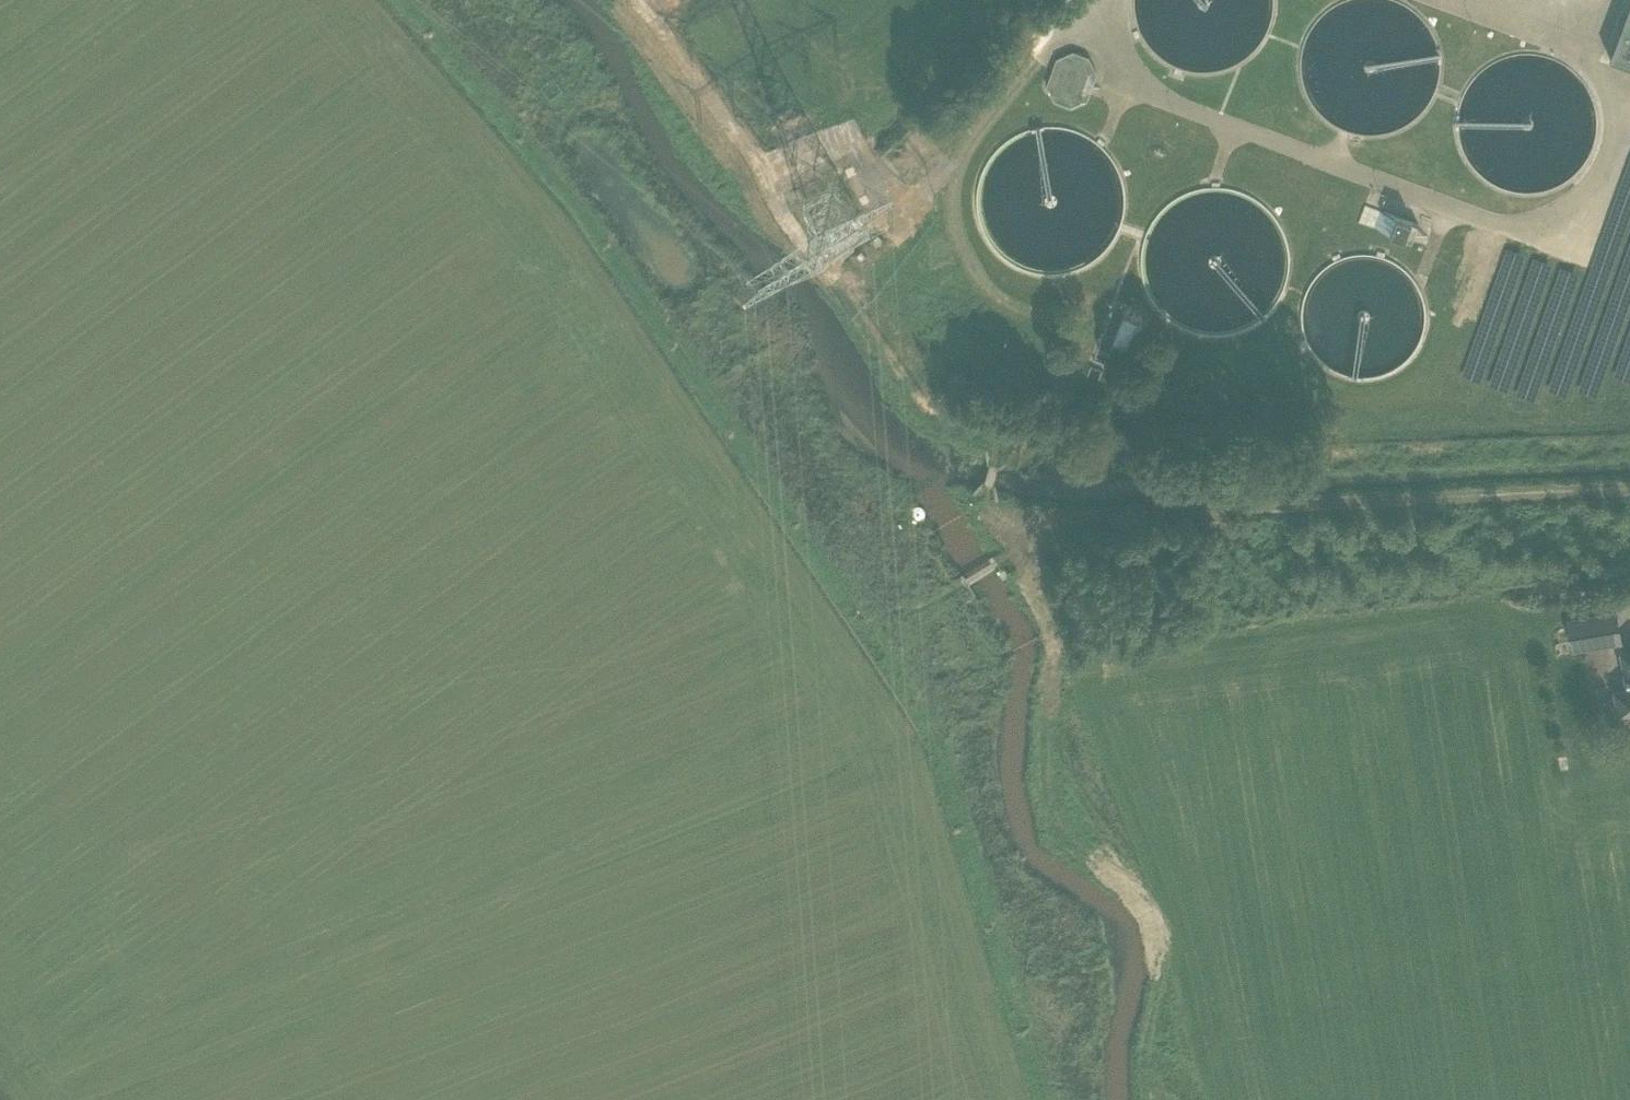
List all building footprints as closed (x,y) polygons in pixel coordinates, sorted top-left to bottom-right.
[(1610,59),(1629,67),(1629,6),(1610,59)] [(1089,99),(1098,73),(1092,57),(1075,51),(1058,58),(1048,84),(1056,101),(1072,107),(1089,99)] [(1363,205),(1359,224),(1413,236),(1417,217),(1363,205)] [(1619,612),(1570,620),(1574,648),(1622,640),(1619,612)] [(1621,652),(1628,689),(1614,691),(1618,715),(1629,713),(1629,651),(1621,652)]
